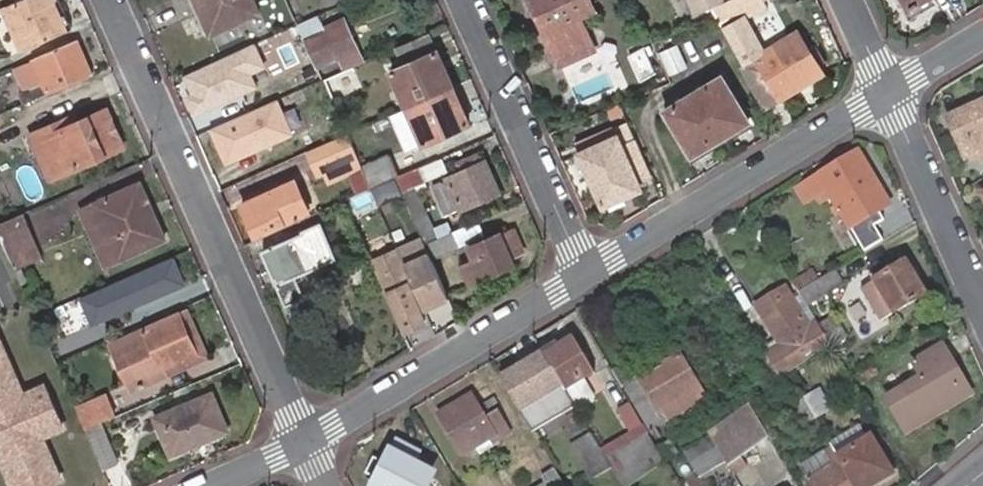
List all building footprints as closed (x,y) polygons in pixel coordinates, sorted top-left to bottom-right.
[(2,8),(7,20),(20,49),(28,46),(38,42),(71,28),(58,0),(20,0),(2,8)] [(199,13),(209,35),(260,14),(253,0),(193,0),(199,13)] [(552,52),(586,37),(577,16),(591,10),(587,0),(529,0),(552,52)] [(694,13),(722,2),(722,0),(689,0),(694,13)] [(318,15),(296,24),(298,27),(304,42),(314,64),(335,56),(337,59),(355,51),(355,50),(344,24),(325,32),(318,15)] [(798,34),(739,69),(762,108),(821,73),(798,34)] [(586,37),(552,52),(559,66),(592,52),(586,37)] [(89,74),(74,40),(31,58),(32,62),(42,83),(30,89),(17,95),(21,104),(89,74)] [(250,45),(180,76),(188,95),(181,98),(190,118),(255,90),(247,73),(260,67),(250,45)] [(626,55),(636,78),(654,71),(643,49),(626,55)] [(355,51),(337,59),(341,70),(352,66),(360,62),(355,51)] [(405,108),(451,87),(435,52),(390,71),(405,108)] [(42,83),(32,62),(20,69),(30,89),(42,83)] [(361,89),(352,66),(341,70),(321,79),(331,102),(361,89)] [(747,122),(720,77),(661,109),(689,157),(747,122)] [(467,124),(451,87),(405,108),(422,145),(467,124)] [(273,100),(206,131),(222,166),(289,135),(273,100)] [(945,119),(965,159),(978,153),(982,151),(982,102),(945,119)] [(105,110),(73,124),(68,126),(65,119),(31,135),(51,178),(76,168),(77,167),(122,148),(105,110)] [(68,126),(73,124),(70,117),(65,119),(68,126)] [(357,159),(345,134),(300,154),(311,180),(357,159)] [(581,154),(602,206),(640,190),(617,138),(581,154)] [(832,199),(848,229),(887,206),(856,154),(805,184),(819,207),(832,199)] [(461,172),(447,179),(448,181),(435,187),(443,210),(459,203),(462,210),(498,194),(485,162),(480,164),(476,156),(458,163),(461,172)] [(361,170),(362,172),(370,190),(395,179),(399,177),(390,158),(361,170)] [(441,158),(416,170),(422,182),(447,171),(441,158)] [(361,170),(357,159),(311,180),(317,193),(353,177),(362,172),(361,170)] [(399,177),(395,179),(424,245),(434,241),(411,187),(422,182),(416,170),(399,177)] [(362,172),(353,177),(361,195),(370,190),(362,172)] [(92,204),(116,260),(162,241),(154,221),(147,224),(140,206),(146,203),(138,184),(92,204)] [(291,185),(243,206),(254,233),(304,212),(291,185)] [(973,204),(982,223),(982,198),(973,204)] [(147,224),(154,221),(146,203),(140,206),(147,224)] [(106,264),(116,260),(92,204),(82,208),(106,264)] [(0,224),(0,246),(12,272),(35,262),(16,217),(0,224)] [(263,250),(286,305),(315,292),(307,271),(336,257),(321,222),(302,229),(304,233),(263,250)] [(452,233),(450,234),(456,248),(484,235),(477,222),(452,233)] [(448,223),(430,230),(434,241),(450,234),(452,233),(448,223)] [(469,284),(505,268),(501,260),(510,256),(520,252),(510,227),(467,247),(471,258),(460,264),(469,284)] [(434,241),(424,245),(430,259),(456,248),(450,234),(434,241)] [(373,261),(403,330),(422,321),(403,281),(413,277),(401,250),(373,261)] [(501,260),(505,268),(514,264),(510,256),(501,260)] [(167,257),(75,299),(88,327),(180,285),(167,257)] [(922,295),(904,265),(874,283),(891,313),(922,295)] [(811,272),(792,283),(797,292),(816,280),(811,272)] [(816,280),(797,292),(806,306),(836,287),(828,273),(816,280)] [(782,310),(792,304),(785,292),(776,297),(782,310)] [(786,343),(765,355),(780,380),(789,374),(830,346),(822,332),(818,325),(809,330),(792,304),(782,310),(776,297),(759,308),(778,340),(781,338),(786,343)] [(160,368),(164,379),(173,375),(181,371),(208,358),(187,310),(177,315),(193,353),(177,361),(174,362),(160,368)] [(128,394),(164,379),(160,368),(174,362),(177,361),(193,353),(177,315),(100,348),(106,364),(115,360),(128,394)] [(822,332),(830,346),(844,336),(836,323),(822,332)] [(572,337),(544,353),(567,391),(585,380),(594,375),(572,337)] [(13,485),(44,485),(61,479),(42,435),(61,427),(42,384),(23,393),(0,340),(0,456),(13,485)] [(906,436),(943,413),(938,406),(960,392),(945,366),(951,361),(942,347),(912,365),(920,381),(887,402),(906,436)] [(653,430),(667,421),(660,409),(690,392),(696,403),(706,397),(681,355),(637,381),(628,387),(653,430)] [(780,380),(765,355),(749,364),(764,391),(780,380)] [(120,398),(128,394),(115,360),(106,364),(120,398)] [(529,361),(499,379),(518,410),(546,393),(529,361)] [(938,406),(943,413),(972,396),(951,361),(945,366),(960,392),(938,406)] [(626,363),(613,371),(624,389),(628,387),(637,381),(626,363)] [(585,380),(567,391),(578,410),(593,401),(594,396),(585,380)] [(660,409),(667,421),(696,403),(690,392),(660,409)] [(815,419),(816,420),(831,412),(819,392),(805,401),(815,419)] [(209,394),(152,419),(169,454),(223,431),(209,394)] [(489,439),(492,444),(509,434),(497,414),(486,419),(471,397),(440,416),(463,454),(479,445),(489,439)] [(805,401),(804,399),(790,408),(801,427),(815,419),(805,401)] [(100,401),(74,412),(83,433),(99,425),(109,421),(100,401)] [(740,456),(769,439),(748,403),(707,430),(724,458),(726,463),(732,473),(745,464),(740,456)] [(115,463),(99,425),(83,433),(99,470),(115,463)] [(724,458),(707,430),(682,448),(697,475),(724,458)] [(833,448),(855,485),(875,485),(892,476),(871,441),(864,444),(858,431),(832,447),(833,448)] [(613,468),(609,461),(593,435),(574,447),(594,481),(613,468)] [(666,459),(658,447),(651,436),(609,461),(613,468),(623,485),(627,485),(666,459)] [(658,447),(666,459),(679,450),(670,438),(658,447)] [(482,450),(492,444),(489,439),(479,445),(482,450)] [(427,473),(408,462),(415,448),(398,440),(392,454),(374,485),(421,485),(427,473)] [(833,448),(801,466),(812,485),(855,485),(833,448)] [(555,471),(541,478),(545,484),(542,485),(564,485),(555,471)]
